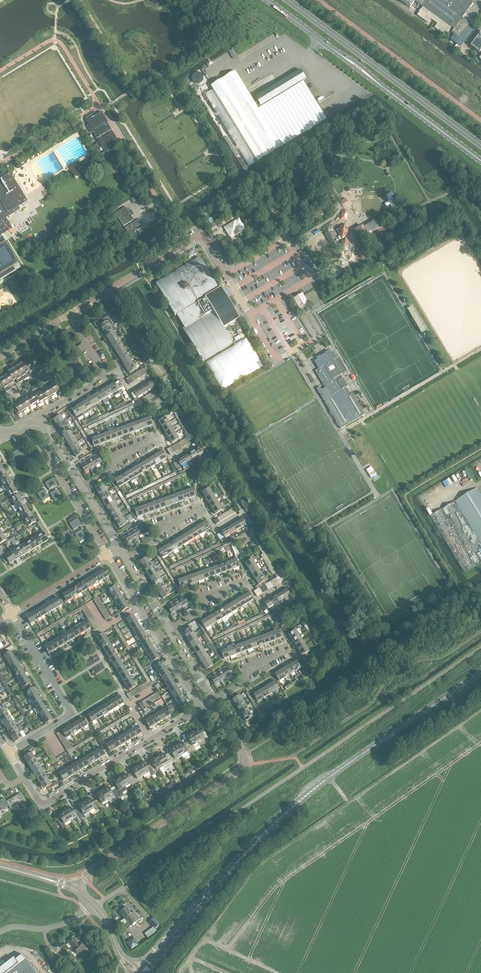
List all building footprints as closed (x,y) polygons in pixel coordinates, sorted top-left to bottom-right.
[(451,28),(453,29),(451,32),(454,35),(451,40),(461,47),(473,31),(468,27),(468,26),(460,20),(473,3),(468,0),(400,0),(407,5),(406,8),(413,13),(415,11),(410,7),(415,1),(423,7),(421,10),(420,9),(419,11),(419,12),(417,15),(428,23),(431,19),(437,24),(434,28),(445,36),(448,33),(450,31),(449,31),(451,28)] [(470,46),(479,53),(480,51),(480,31),(470,46)] [(233,58),(237,55),(233,48),(229,51),(233,58)] [(203,91),(250,166),(269,154),(318,125),(314,120),(293,85),(257,107),(252,99),(235,71),(203,91)] [(293,85),(318,125),(324,121),(321,116),(325,113),(303,78),(293,85)] [(87,121),(106,153),(120,144),(113,132),(102,138),(101,136),(112,130),(108,124),(105,126),(104,123),(107,122),(101,113),(87,121)] [(6,218),(20,210),(19,207),(28,202),(10,173),(7,175),(5,172),(0,175),(0,280),(16,270),(14,267),(18,264),(20,268),(21,267),(3,237),(2,238),(1,236),(13,229),(6,218)] [(388,202),(384,203),(386,206),(390,205),(390,206),(391,205),(393,211),(395,210),(397,209),(395,204),(395,203),(393,198),(391,195),(390,193),(386,195),(388,200),(388,202)] [(134,220),(131,216),(126,207),(115,213),(123,227),(134,220)] [(224,228),(228,235),(234,236),(246,229),(239,218),(224,228)] [(137,220),(124,228),(128,233),(133,230),(141,226),(137,220)] [(368,232),(378,227),(374,220),(364,225),(368,232)] [(350,233),(345,225),(345,224),(339,227),(340,228),(337,230),(342,238),(343,239),(340,241),(344,247),(349,244),(346,238),(345,238),(345,236),(350,233)] [(358,239),(366,234),(361,226),(353,231),(358,239)] [(238,316),(232,306),(225,294),(221,288),(219,290),(200,257),(156,284),(175,317),(177,316),(184,328),(183,329),(203,362),(233,344),(222,326),(224,325),(238,316)] [(310,306),(302,293),(293,298),(301,311),(310,306)] [(422,333),(426,331),(412,307),(407,309),(422,333)] [(100,326),(104,331),(111,327),(113,325),(110,320),(100,326)] [(104,331),(107,336),(114,332),(111,327),(104,331)] [(107,336),(110,342),(117,337),(114,332),(107,336)] [(110,342),(113,347),(120,343),(117,337),(110,342)] [(113,347),(116,352),(124,348),(120,343),(113,347)] [(116,352),(120,358),(127,353),(124,348),(116,352)] [(345,388),(348,386),(343,378),(340,380),(338,376),(342,374),(347,371),(339,357),(337,358),(332,351),(329,353),(328,352),(318,358),(319,360),(316,362),(319,368),(320,368),(315,371),(324,385),(326,388),(322,391),(320,387),(317,389),(324,401),(325,400),(325,402),(330,412),(332,416),(333,415),(336,422),(338,426),(339,426),(341,429),(362,416),(365,415),(363,411),(364,411),(361,407),(360,407),(357,401),(358,400),(355,397),(354,397),(352,394),(350,395),(345,388)] [(120,358),(123,363),(130,358),(127,353),(120,358)] [(34,357),(24,363),(23,362),(15,367),(22,377),(26,375),(27,374),(26,373),(29,372),(30,374),(36,370),(38,373),(42,370),(34,357)] [(123,363),(126,368),(133,364),(130,358),(123,363)] [(129,374),(137,369),(133,364),(126,368),(129,374)] [(22,377),(15,367),(7,372),(8,373),(13,381),(14,381),(16,379),(17,381),(18,380),(17,380),(22,377)] [(1,389),(3,387),(6,392),(11,390),(9,387),(15,383),(14,381),(13,381),(8,373),(0,378),(0,387),(1,389)] [(38,381),(41,386),(53,379),(50,374),(38,381)] [(156,379),(149,383),(153,388),(159,384),(156,379)] [(121,389),(123,388),(119,380),(114,384),(120,393),(122,391),(121,389)] [(13,408),(18,415),(18,416),(37,405),(38,406),(61,392),(55,382),(35,394),(34,392),(13,405),(15,407),(13,408)] [(149,383),(143,386),(147,392),(153,388),(149,383)] [(113,394),(114,397),(120,393),(114,384),(108,387),(113,394)] [(142,395),(147,392),(143,386),(137,390),(141,397),(143,396),(142,395)] [(113,394),(108,387),(103,390),(108,397),(113,394)] [(108,397),(103,390),(98,393),(102,401),(108,397)] [(136,400),(141,397),(137,390),(131,394),(134,399),(136,399),(136,400)] [(102,401),(98,393),(93,396),(97,404),(102,401)] [(97,404),(93,396),(87,400),(92,407),(97,404)] [(92,407),(87,400),(82,403),(87,410),(88,413),(93,409),(92,407)] [(87,410),(82,403),(77,406),(81,413),(87,410)] [(81,413),(77,406),(71,409),(78,419),(83,416),(81,413)] [(53,420),(57,426),(64,421),(61,416),(53,420)] [(166,417),(159,422),(162,427),(169,423),(166,417)] [(150,418),(144,420),(147,428),(153,426),(150,418)] [(147,428),(144,420),(138,422),(141,430),(147,428)] [(67,426),(64,421),(57,426),(60,431),(67,426)] [(141,430),(138,422),(132,424),(135,432),(141,430)] [(173,428),(169,423),(162,427),(165,433),(173,428)] [(135,432),(132,424),(126,426),(129,434),(135,432)] [(71,432),(67,426),(60,431),(63,436),(71,432)] [(129,434),(126,426),(120,428),(123,436),(129,434)] [(123,436),(120,428),(115,430),(118,439),(123,436)] [(176,433),(173,428),(165,433),(168,438),(176,433)] [(118,439),(115,430),(109,432),(112,441),(118,439)] [(74,437),(71,432),(63,436),(66,441),(74,437)] [(112,441),(109,432),(103,435),(106,443),(112,441)] [(179,439),(176,433),(168,438),(172,443),(179,439)] [(106,443),(103,435),(97,437),(100,445),(106,443)] [(77,442),(74,437),(66,441),(70,447),(77,442)] [(100,445),(97,437),(91,439),(94,447),(100,445)] [(32,445),(28,438),(20,443),(24,449),(32,445)] [(80,447),(77,442),(70,447),(73,452),(80,447)] [(84,453),(80,447),(73,452),(76,457),(84,453)] [(194,451),(198,456),(203,453),(200,447),(194,451)] [(17,461),(24,457),(19,449),(13,453),(17,461)] [(30,461),(37,457),(32,449),(26,453),(30,461)] [(162,451),(157,454),(161,462),(167,458),(162,451)] [(189,454),(192,460),(198,456),(194,451),(189,454)] [(102,462),(98,455),(97,456),(96,454),(94,455),(95,457),(92,459),(96,466),(102,462)] [(161,462),(157,454),(152,457),(156,465),(161,462)] [(183,457),(187,463),(192,460),(189,454),(183,457)] [(96,466),(92,459),(91,457),(89,458),(90,460),(87,462),(91,469),(96,466)] [(156,465),(152,457),(146,461),(151,468),(156,465)] [(181,466),(187,463),(183,457),(178,461),(181,466)] [(91,469),(87,462),(86,460),(83,462),(84,463),(81,465),(85,472),(91,469)] [(151,468),(146,461),(141,464),(146,471),(151,468)] [(146,471),(141,464),(136,467),(140,474),(146,471)] [(372,466),(366,469),(371,477),(377,474),(372,466)] [(140,474),(136,467),(130,470),(135,478),(140,474)] [(135,478),(130,470),(125,473),(130,481),(135,478)] [(130,481),(125,473),(120,477),(125,484),(130,481)] [(467,473),(446,486),(451,494),(473,482),(467,473)] [(7,475),(0,480),(0,481),(3,486),(11,481),(7,475)] [(125,484),(120,477),(114,480),(119,487),(125,484)] [(56,485),(52,479),(45,483),(49,490),(56,485)] [(6,491),(14,486),(11,481),(3,486),(6,491)] [(17,492),(14,486),(6,491),(10,497),(17,492)] [(100,496),(107,492),(109,491),(107,492),(104,486),(97,491),(100,496)] [(187,490),(190,498),(196,496),(193,488),(187,490)] [(202,492),(206,498),(213,493),(210,488),(202,492)] [(42,501),(49,497),(44,489),(38,493),(42,501)] [(55,501),(61,497),(57,490),(50,494),(55,501)] [(181,492),(184,500),(190,498),(187,490),(181,492)] [(103,502),(113,496),(112,495),(111,494),(109,491),(107,492),(100,496),(103,502)] [(175,494),(178,502),(184,500),(181,492),(175,494)] [(206,498),(209,503),(216,499),(213,493),(206,498)] [(434,493),(421,501),(464,574),(477,566),(434,493)] [(19,494),(11,499),(15,505),(22,500),(19,494)] [(169,497),(172,504),(178,502),(175,494),(169,497)] [(463,505),(480,535),(480,497),(480,495),(463,505)] [(114,502),(111,497),(113,496),(103,502),(106,507),(114,502)] [(164,499),(167,507),(172,504),(169,497),(164,499)] [(241,502),(246,511),(252,507),(247,498),(241,502)] [(158,501),(161,509),(167,507),(164,499),(158,501)] [(209,503),(212,509),(219,504),(216,499),(209,503)] [(26,505),(22,500),(15,505),(18,510),(26,505)] [(152,503),(155,511),(161,509),(158,501),(152,503)] [(117,508),(114,502),(106,507),(110,512),(117,508)] [(146,505),(149,513),(155,511),(152,503),(146,505)] [(215,514),(217,513),(223,509),(219,504),(212,509),(215,514)] [(29,511),(26,505),(18,510),(21,516),(29,511)] [(141,507),(143,515),(149,513),(146,505),(141,507)] [(141,507),(135,509),(137,517),(143,515),(141,507)] [(120,513),(117,508),(110,512),(113,517),(120,513)] [(32,516),(29,511),(21,516),(25,521),(32,516)] [(124,518),(120,513),(113,517),(116,523),(124,518)] [(28,527),(36,522),(32,516),(25,521),(28,527)] [(124,518),(116,523),(119,528),(122,527),(124,529),(131,525),(126,517),(124,518)] [(151,520),(152,526),(163,522),(162,517),(151,520)] [(81,526),(77,519),(70,523),(74,530),(81,526)] [(250,529),(247,524),(243,519),(238,522),(241,528),(242,530),(245,528),(247,531),(250,529)] [(37,523),(43,532),(47,538),(50,536),(40,521),(37,523)] [(205,532),(210,529),(206,522),(200,525),(205,532)] [(232,525),(236,531),(241,528),(238,522),(232,525)] [(135,529),(140,536),(145,533),(141,526),(140,524),(137,526),(138,528),(135,529)] [(199,536),(205,532),(200,525),(195,528),(199,536)] [(236,531),(232,525),(227,529),(230,534),(236,531)] [(130,533),(134,540),(140,536),(135,529),(134,528),(132,529),(133,531),(130,533)] [(199,536),(195,528),(190,531),(194,539),(199,536)] [(221,532),(225,538),(230,534),(227,529),(221,532)] [(67,541),(73,537),(69,530),(62,534),(67,541)] [(79,541),(86,537),(81,530),(75,534),(79,541)] [(129,543),(134,540),(130,533),(129,531),(127,532),(128,534),(124,536),(129,543)] [(194,539),(190,531),(184,535),(189,542),(194,539)] [(48,540),(47,538),(43,532),(38,536),(42,544),(48,540)] [(189,542),(184,535),(179,538),(184,545),(189,542)] [(32,539),(37,547),(42,544),(38,536),(32,539)] [(184,545),(179,538),(174,541),(178,549),(184,545)] [(27,543),(32,550),(37,547),(32,539),(27,543)] [(178,549),(174,541),(169,544),(173,552),(178,549)] [(21,546),(26,554),(32,550),(27,543),(21,546)] [(173,552),(169,544),(163,548),(168,555),(173,552)] [(16,549),(21,557),(26,554),(21,546),(16,549)] [(5,563),(8,561),(5,556),(0,547),(0,555),(5,563)] [(168,555),(163,548),(158,551),(162,558),(168,555)] [(11,553),(15,560),(21,557),(16,549),(11,553)] [(5,556),(8,561),(10,564),(15,560),(11,553),(5,556)] [(147,557),(140,562),(143,567),(151,562),(147,557)] [(230,561),(233,569),(239,567),(236,559),(230,561)] [(245,563),(249,569),(256,564),(253,559),(245,563)] [(227,571),(233,569),(230,561),(224,563),(227,571)] [(151,562),(143,567),(146,572),(154,568),(156,567),(154,565),(153,566),(151,562)] [(219,565),(221,573),(227,571),(224,563),(219,565)] [(249,569),(252,574),(259,570),(256,564),(249,569)] [(213,567),(216,575),(221,573),(219,565),(213,567)] [(207,569),(210,578),(216,575),(213,567),(207,569)] [(154,568),(146,572),(150,578),(157,573),(154,568)] [(105,569),(100,572),(104,579),(109,576),(105,569)] [(201,572),(204,580),(210,578),(207,569),(201,572)] [(252,574),(255,579),(262,575),(259,570),(252,574)] [(100,572),(94,575),(99,582),(104,579),(100,572)] [(195,574),(198,582),(204,580),(201,572),(195,574)] [(157,573),(150,578),(153,583),(160,578),(157,573)] [(190,576),(192,582),(193,584),(198,582),(195,574),(190,576)] [(94,575),(89,579),(93,586),(99,582),(94,575)] [(255,579),(259,585),(266,580),(262,575),(255,579)] [(184,578),(187,586),(193,584),(192,582),(190,576),(184,578)] [(160,578),(153,583),(156,588),(164,584),(160,578)] [(178,580),(178,582),(181,588),(187,586),(184,578),(178,580)] [(89,579),(84,582),(88,589),(93,586),(89,579)] [(88,589),(84,582),(78,585),(83,592),(88,589)] [(164,584),(156,588),(159,594),(167,589),(164,584)] [(83,592),(78,585),(73,588),(78,595),(83,592)] [(119,591),(115,586),(108,590),(110,593),(108,594),(110,597),(119,591)] [(68,592),(72,599),(78,595),(73,588),(68,592)] [(167,589),(159,594),(163,599),(170,594),(167,589)] [(281,593),(284,598),(290,595),(287,589),(281,593)] [(122,597),(119,591),(110,597),(113,602),(115,601),(122,597)] [(72,599),(68,592),(62,595),(67,602),(72,599)] [(248,603),(253,600),(249,592),(243,596),(248,603)] [(276,596),(279,602),(284,598),(281,593),(276,596)] [(183,607),(188,604),(184,597),(183,595),(180,597),(181,598),(179,600),(183,607)] [(243,606),(248,603),(243,596),(238,599),(243,606)] [(270,599),(274,605),(279,602),(276,596),(270,599)] [(57,608),(62,605),(58,597),(53,601),(57,608)] [(125,602),(122,597),(115,601),(118,606),(125,602)] [(177,610),(183,607),(179,600),(178,598),(175,600),(176,602),(173,604),(177,610)] [(243,606),(238,599),(233,602),(237,610),(243,606)] [(265,603),(268,608),(274,605),(270,599),(265,603)] [(57,608),(53,601),(47,604),(52,611),(57,608)] [(129,607),(125,602),(118,606),(122,612),(129,607)] [(172,614),(177,610),(173,604),(172,602),(170,603),(171,605),(168,607),(172,614)] [(237,610),(233,602),(228,605),(232,613),(237,610)] [(52,611),(47,604),(42,607),(46,614),(52,611)] [(232,613),(228,605),(222,609),(227,616),(232,613)] [(46,614),(42,607),(37,611),(41,618),(46,614)] [(227,616),(222,609),(217,612),(222,619),(227,616)] [(41,618),(37,611),(32,614),(36,621),(41,618)] [(222,619),(217,612),(212,615),(216,623),(222,619)] [(36,621),(32,614),(26,617),(30,624),(36,621)] [(133,615),(126,620),(130,625),(137,621),(133,615)] [(216,623),(212,615),(206,618),(211,626),(216,623)] [(211,626),(206,618),(201,622),(206,629),(211,626)] [(81,624),(86,631),(91,628),(87,621),(84,622),(83,621),(80,622),(81,624)] [(140,626),(137,621),(130,625),(133,630),(140,626)] [(76,627),(80,634),(86,631),(81,624),(80,622),(75,625),(76,627)] [(71,630),(75,637),(80,634),(76,627),(75,625),(70,628),(71,630)] [(143,631),(140,626),(133,630),(136,635),(143,631)] [(183,632),(186,638),(194,633),(191,628),(183,632)] [(273,632),(276,640),(282,638),(279,629),(273,632)] [(288,634),(292,639),(299,635),(296,629),(288,634)] [(66,634),(70,641),(75,637),(71,630),(66,634)] [(146,636),(143,631),(136,635),(139,641),(146,636)] [(268,634),(271,642),(276,640),(273,632),(268,634)] [(97,638),(100,643),(107,639),(104,633),(97,638)] [(186,638),(190,643),(197,638),(194,633),(186,638)] [(60,637),(65,644),(70,641),(66,634),(60,637)] [(262,636),(265,644),(271,642),(268,634),(262,636)] [(292,639),(295,645),(302,640),(299,635),(292,639)] [(140,647),(150,642),(146,636),(139,641),(141,644),(139,645),(140,647)] [(256,638),(259,646),(265,644),(262,636),(256,638)] [(55,640),(59,647),(65,644),(60,637),(55,640)] [(190,643),(193,648),(200,644),(197,638),(190,643)] [(250,640),(253,648),(259,646),(256,638),(250,640)] [(100,643),(103,648),(110,644),(107,639),(100,643)] [(50,643),(54,650),(59,647),(55,640),(50,643)] [(244,642),(247,651),(253,648),(250,640),(244,642)] [(295,645),(298,650),(306,645),(302,640),(295,645)] [(146,651),(153,647),(150,642),(140,647),(144,652),(146,651)] [(239,644),(242,653),(247,651),(244,642),(239,644)] [(50,643),(44,647),(49,654),(54,650),(50,643)] [(103,648),(106,654),(113,649),(110,644),(103,648)] [(193,648),(196,654),(204,649),(200,644),(193,648)] [(233,647),(236,655),(242,653),(239,644),(233,647)] [(309,660),(305,654),(309,651),(306,645),(298,650),(302,655),(306,662),(309,660)] [(149,657),(156,652),(153,647),(146,651),(149,657)] [(227,649),(230,657),(236,655),(233,647),(227,649)] [(106,654),(110,659),(117,655),(113,649),(106,654)] [(196,654),(199,659),(207,654),(204,649),(196,654)] [(227,649),(221,651),(224,659),(230,657),(227,649)] [(14,657),(11,651),(4,656),(7,661),(14,657)] [(159,658),(156,652),(149,657),(152,662),(159,658)] [(199,659),(203,664),(210,660),(207,654),(199,659)] [(110,659),(113,664),(120,660),(117,655),(110,659)] [(17,662),(14,657),(7,661),(10,666),(17,662)] [(113,664),(116,669),(123,665),(120,660),(113,664)] [(206,670),(214,665),(210,660),(203,664),(206,670)] [(295,671),(301,668),(296,661),(291,664),(295,671)] [(21,667),(17,662),(10,666),(13,672),(21,667)] [(162,662),(155,666),(158,672),(165,667),(162,662)] [(295,671),(291,664),(285,667),(290,675),(295,671)] [(116,669),(119,675),(126,670),(123,665),(116,669)] [(227,668),(226,666),(224,667),(225,669),(222,671),(226,678),(231,675),(227,668)] [(24,673),(21,667),(13,672),(17,677),(24,673)] [(168,673),(165,667),(158,672),(161,677),(168,673)] [(290,675),(285,667),(280,670),(285,678),(290,675)] [(221,681),(226,678),(222,671),(221,669),(218,671),(219,672),(216,674),(221,681)] [(119,675),(123,680),(130,676),(126,670),(119,675)] [(285,678),(280,670),(275,674),(279,681),(285,678)] [(215,685),(221,681),(216,674),(215,672),(213,674),(214,676),(211,678),(215,685)] [(20,682),(27,678),(24,673),(17,677),(20,682)] [(172,678),(168,673),(161,677),(165,682),(172,678)] [(123,680),(126,685),(133,681),(130,676),(123,680)] [(30,683),(27,678),(20,682),(23,688),(30,683)] [(175,683),(172,678),(165,682),(168,688),(175,683)] [(129,691),(136,686),(134,683),(136,683),(134,680),(133,681),(126,685),(129,691)] [(274,692),(279,689),(275,681),(269,684),(274,692)] [(178,689),(175,683),(168,688),(171,693),(178,689)] [(274,692),(269,684),(264,688),(269,695),(274,692)] [(26,692),(29,697),(36,693),(33,688),(26,692)] [(269,695),(264,688),(259,691),(263,698),(269,695)] [(174,698),(181,694),(178,689),(171,693),(174,698)] [(263,698),(259,691),(253,694),(258,702),(263,698)] [(39,698),(36,693),(29,697),(27,699),(30,704),(32,702),(32,703),(39,698)] [(178,703),(185,699),(181,694),(174,698),(178,703)] [(232,700),(236,705),(243,700),(240,695),(232,700)] [(119,706),(124,703),(120,696),(114,699),(119,706)] [(43,704),(39,698),(32,703),(34,705),(32,707),(34,709),(36,708),(43,704)] [(113,709),(119,706),(114,699),(109,702),(113,709)] [(188,705),(185,699),(178,703),(181,709),(188,705)] [(236,705),(239,710),(246,706),(243,700),(236,705)] [(113,709),(109,702),(104,706),(108,713),(113,709)] [(9,710),(5,703),(0,706),(0,715),(9,710)] [(46,709),(43,704),(36,708),(39,713),(46,709)] [(108,713),(104,706),(98,709),(103,716),(108,713)] [(239,710),(242,716),(250,711),(246,706),(239,710)] [(161,711),(165,718),(171,715),(167,708),(161,711)] [(42,718),(49,714),(46,709),(39,713),(42,718)] [(93,712),(98,719),(103,716),(98,709),(93,712)] [(246,721),(253,717),(256,715),(253,709),(250,711),(242,716),(246,721)] [(2,721),(10,716),(7,711),(9,710),(0,715),(0,718),(2,721)] [(156,714),(160,721),(165,718),(161,711),(156,714)] [(98,719),(93,712),(88,715),(92,722),(98,719)] [(45,724),(52,720),(49,714),(42,718),(45,724)] [(151,718),(155,725),(160,721),(156,714),(151,718)] [(5,726),(6,726),(13,722),(10,716),(2,721),(5,726)] [(145,721),(150,728),(155,725),(151,718),(150,717),(148,718),(148,719),(145,721)] [(88,725),(87,724),(89,724),(86,718),(84,719),(83,718),(78,721),(82,728),(88,725)] [(82,728),(78,721),(73,725),(77,732),(82,728)] [(13,722),(6,726),(5,726),(8,732),(16,727),(13,722)] [(77,732),(73,725),(67,728),(72,735),(77,732)] [(132,729),(137,736),(142,732),(138,725),(132,729)] [(12,737),(20,732),(16,727),(8,732),(12,737)] [(67,728),(62,731),(63,733),(65,736),(66,738),(72,735),(67,728)] [(127,732),(131,739),(137,736),(132,729),(127,732)] [(199,729),(193,733),(199,742),(202,740),(203,741),(204,741),(209,738),(205,731),(201,733),(199,729)] [(12,737),(15,743),(23,738),(20,732),(12,737)] [(122,735),(126,742),(131,739),(127,732),(122,735)] [(187,737),(189,741),(190,743),(187,745),(192,752),(197,748),(196,747),(199,745),(200,744),(199,742),(193,733),(187,737)] [(117,738),(121,745),(126,742),(122,735),(117,738)] [(111,742),(116,749),(121,745),(117,738),(111,742)] [(111,742),(106,745),(110,752),(116,749),(111,742)] [(182,742),(176,746),(181,756),(183,758),(189,755),(188,754),(192,752),(187,745),(184,747),(182,742)] [(181,756),(176,746),(170,750),(172,754),(169,756),(173,763),(177,761),(176,759),(181,756)] [(27,763),(28,762),(35,758),(32,752),(35,751),(33,748),(26,752),(27,755),(24,757),(27,763)] [(96,751),(100,758),(106,755),(101,748),(96,751)] [(91,754),(95,761),(100,758),(96,751),(91,754)] [(86,757),(90,764),(95,761),(91,754),(86,757)] [(169,756),(167,757),(165,755),(165,756),(163,754),(157,757),(163,767),(164,768),(168,766),(173,763),(169,756)] [(80,761),(85,768),(90,764),(86,757),(80,761)] [(151,761),(153,763),(152,764),(153,766),(151,767),(155,774),(160,771),(164,768),(163,767),(157,757),(151,761)] [(35,758),(28,762),(27,763),(30,768),(38,763),(35,758)] [(75,764),(79,771),(85,768),(80,761),(75,764)] [(34,773),(42,768),(38,763),(30,768),(34,773)] [(144,763),(138,766),(144,776),(149,772),(152,776),(155,774),(151,767),(148,769),(144,763)] [(70,767),(74,774),(79,771),(75,764),(70,767)] [(138,779),(144,776),(138,766),(132,770),(133,772),(133,773),(133,775),(131,776),(136,783),(139,781),(138,779)] [(64,770),(69,777),(74,774),(70,767),(64,770)] [(42,768),(34,773),(37,778),(45,774),(42,768)] [(59,774),(63,781),(69,777),(64,770),(59,774)] [(40,784),(41,783),(48,779),(45,774),(37,778),(40,784)] [(125,774),(120,778),(125,787),(131,784),(132,785),(136,783),(131,776),(128,778),(125,774)] [(114,781),(116,785),(116,786),(116,788),(114,789),(118,796),(122,794),(120,791),(125,787),(120,778),(114,781)] [(48,779),(41,783),(40,784),(43,789),(47,787),(48,790),(56,785),(54,782),(51,784),(48,779)] [(108,787),(102,791),(108,800),(110,803),(111,802),(112,802),(113,801),(114,800),(115,799),(116,798),(117,800),(120,798),(118,796),(114,789),(112,791),(110,789),(108,787)] [(99,799),(96,801),(100,808),(104,805),(103,804),(108,800),(102,791),(96,794),(99,799)] [(18,796),(17,795),(7,801),(5,798),(4,798),(11,809),(20,804),(24,811),(30,807),(22,794),(18,796)] [(0,801),(0,812),(9,806),(11,809),(4,798),(0,801)] [(90,798),(84,802),(90,811),(96,808),(97,810),(100,808),(96,801),(93,802),(90,798)] [(81,810),(77,812),(82,819),(85,817),(84,815),(90,811),(84,802),(78,806),(81,810)] [(71,807),(65,811),(70,821),(74,818),(76,822),(82,819),(77,812),(74,814),(71,807)] [(58,821),(63,830),(67,828),(65,824),(70,821),(65,811),(59,815),(61,819),(58,821)] [(122,926),(126,930),(140,918),(134,911),(131,913),(126,907),(120,913),(124,919),(122,920),(125,924),(122,926)] [(159,925),(153,918),(149,922),(154,927),(155,929),(159,925)] [(147,938),(157,931),(154,927),(144,934),(147,938)] [(72,949),(78,955),(85,947),(80,942),(79,942),(74,938),(68,943),(73,948),(72,949)] [(134,938),(127,942),(131,949),(138,945),(134,938)] [(22,954),(16,960),(14,957),(0,968),(0,972),(37,972),(22,954)] [(66,966),(69,970),(78,964),(75,960),(73,961),(66,966)]
